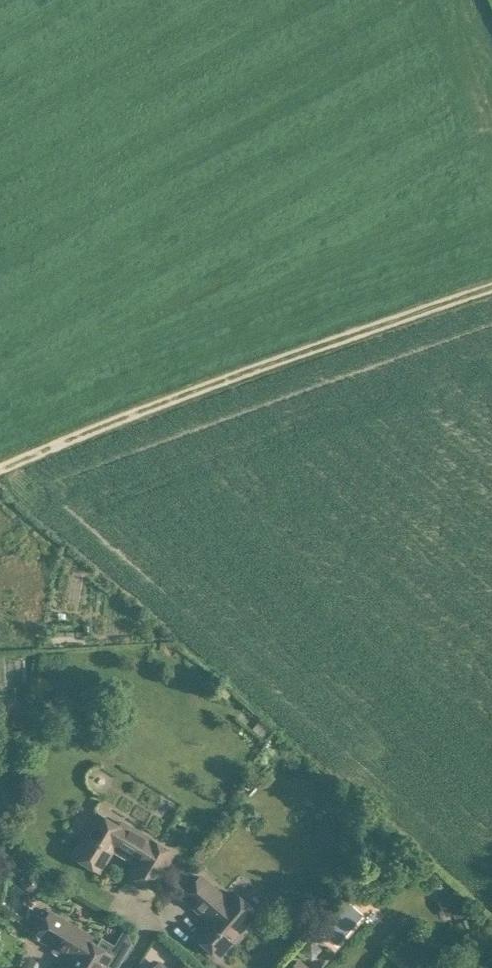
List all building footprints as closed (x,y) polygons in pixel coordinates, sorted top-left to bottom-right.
[(153,888),(174,853),(126,824),(123,829),(98,814),(73,855),(99,871),(113,848),(136,862),(129,874),(153,888)] [(26,888),(32,890),(37,888),(41,882),(39,875),(33,872),(26,874),(23,881),(26,888)] [(218,956),(258,910),(233,888),(225,897),(200,876),(182,896),(209,920),(195,936),(218,956)] [(457,889),(444,895),(453,913),(455,919),(468,912),(457,889)] [(48,914),(41,909),(35,914),(35,920),(42,924),(34,937),(38,939),(39,937),(73,958),(66,967),(102,967),(110,954),(85,939),(88,935),(49,912),(48,914)]
